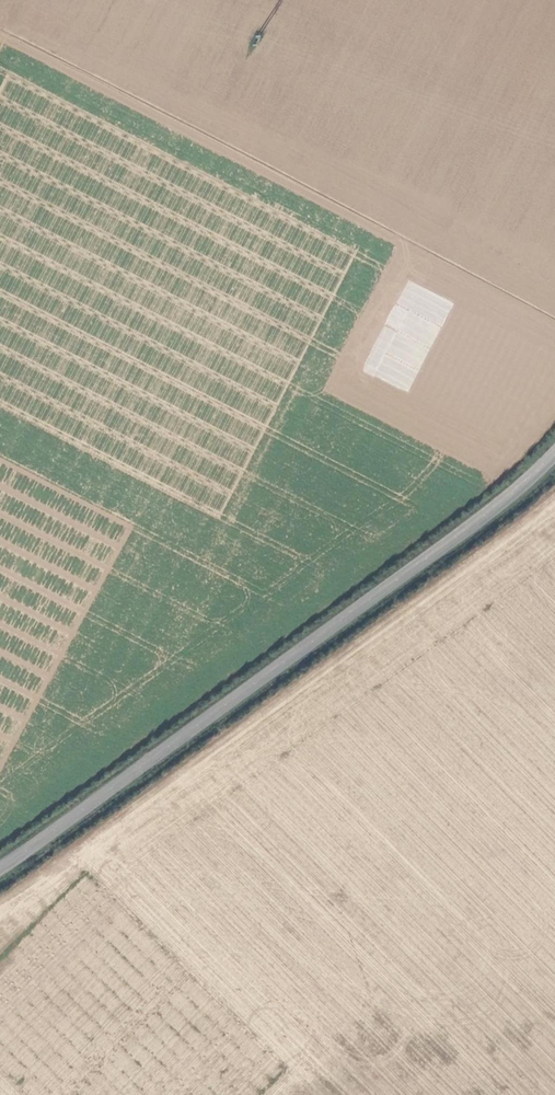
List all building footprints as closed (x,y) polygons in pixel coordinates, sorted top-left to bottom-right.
[(425,350),(392,334),(399,321),(390,316),(367,363),(379,368),(377,372),(392,380),(395,374),(402,378),(398,386),(407,391),(413,379),(406,376),(414,360),(419,362),(425,350)]
